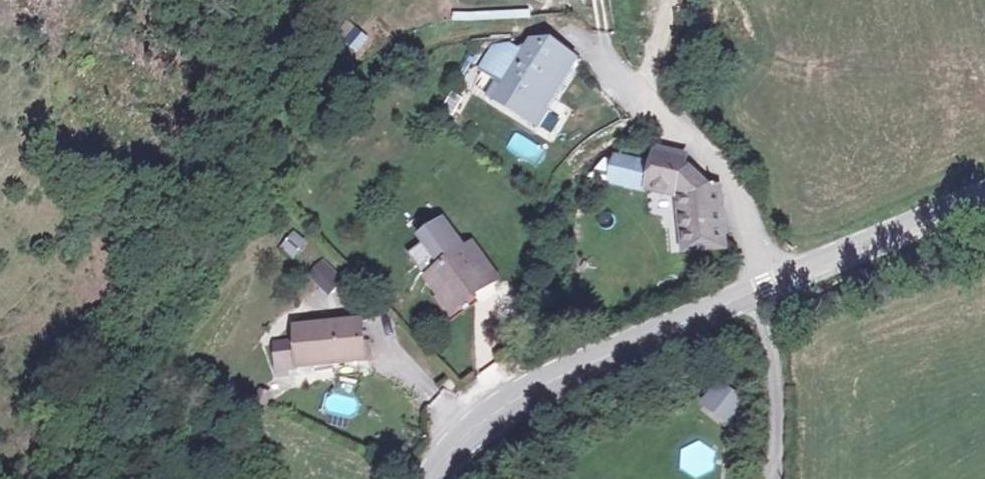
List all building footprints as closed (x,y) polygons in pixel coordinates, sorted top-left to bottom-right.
[(529,20),(529,11),(454,12),(454,21),(529,20)] [(544,44),(534,43),(522,61),(510,53),(508,57),(505,57),(503,53),(489,78),(499,84),(489,101),(537,131),(547,115),(540,110),(574,59),(544,44)] [(489,78),(503,53),(497,50),(482,73),(489,78)] [(650,169),(615,158),(612,166),(605,182),(642,196),(645,188),(678,198),(684,252),(727,248),(719,191),(702,193),(696,175),(684,173),(688,161),(659,151),(650,169)] [(605,182),(612,166),(598,160),(588,176),(605,182)] [(462,247),(454,254),(450,248),(457,242),(443,225),(405,255),(419,273),(423,269),(444,293),(453,304),(466,294),(487,277),(462,247)] [(296,259),(308,241),(292,230),(280,249),(296,259)] [(309,271),(326,292),(343,279),(326,258),(309,271)] [(453,304),(444,293),(436,299),(452,318),(472,301),(466,294),(453,304)] [(359,320),(291,329),(293,345),(296,370),(333,365),(358,361),(364,360),(359,320)] [(296,370),(293,345),(277,348),(280,372),(296,370)] [(358,361),(333,365),(335,380),(360,377),(358,361)] [(717,380),(700,409),(727,425),(744,396),(717,380)] [(712,446),(687,446),(687,474),(712,474),(712,446)]
